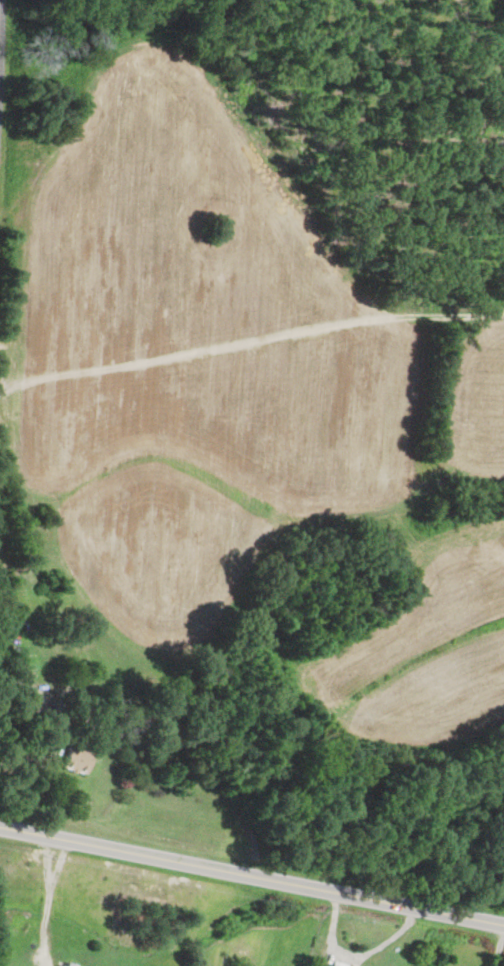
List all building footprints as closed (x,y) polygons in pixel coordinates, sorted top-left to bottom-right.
[(58,767),(82,774),(89,751),(64,744),(58,767)]
